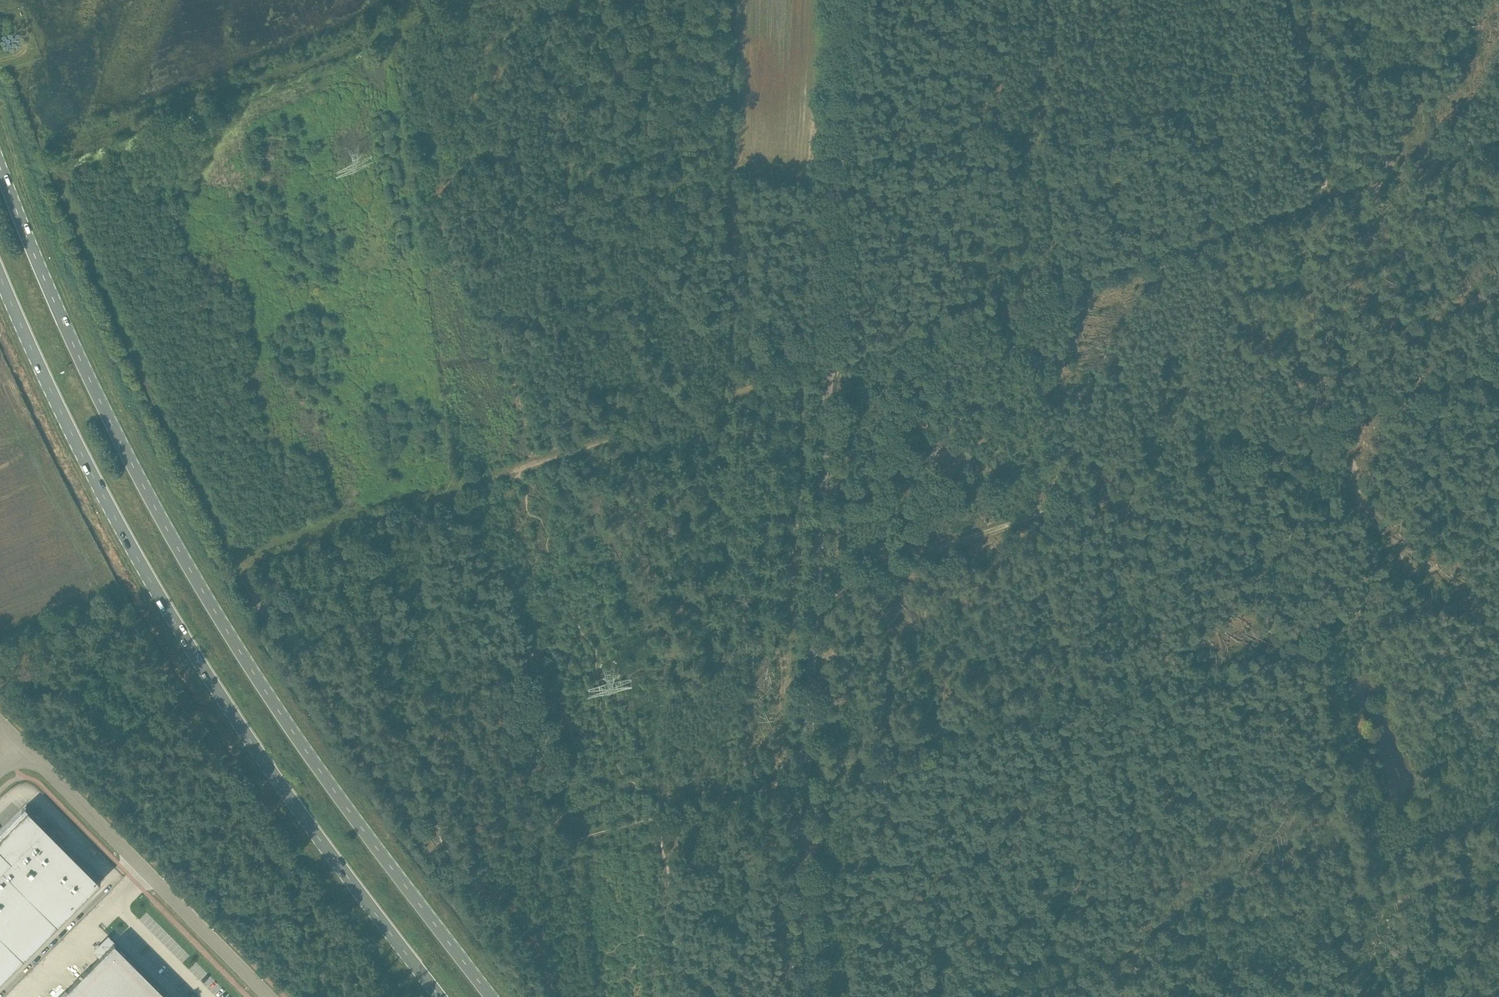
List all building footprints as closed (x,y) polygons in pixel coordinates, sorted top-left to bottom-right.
[(101,880),(26,805),(0,831),(0,981),(101,880)] [(58,996),(173,996),(116,940),(58,996)] [(186,996),(231,996),(197,961),(189,968),(172,951),(162,960),(152,951),(153,946),(147,952),(142,953),(150,961),(151,960),(186,996)]
